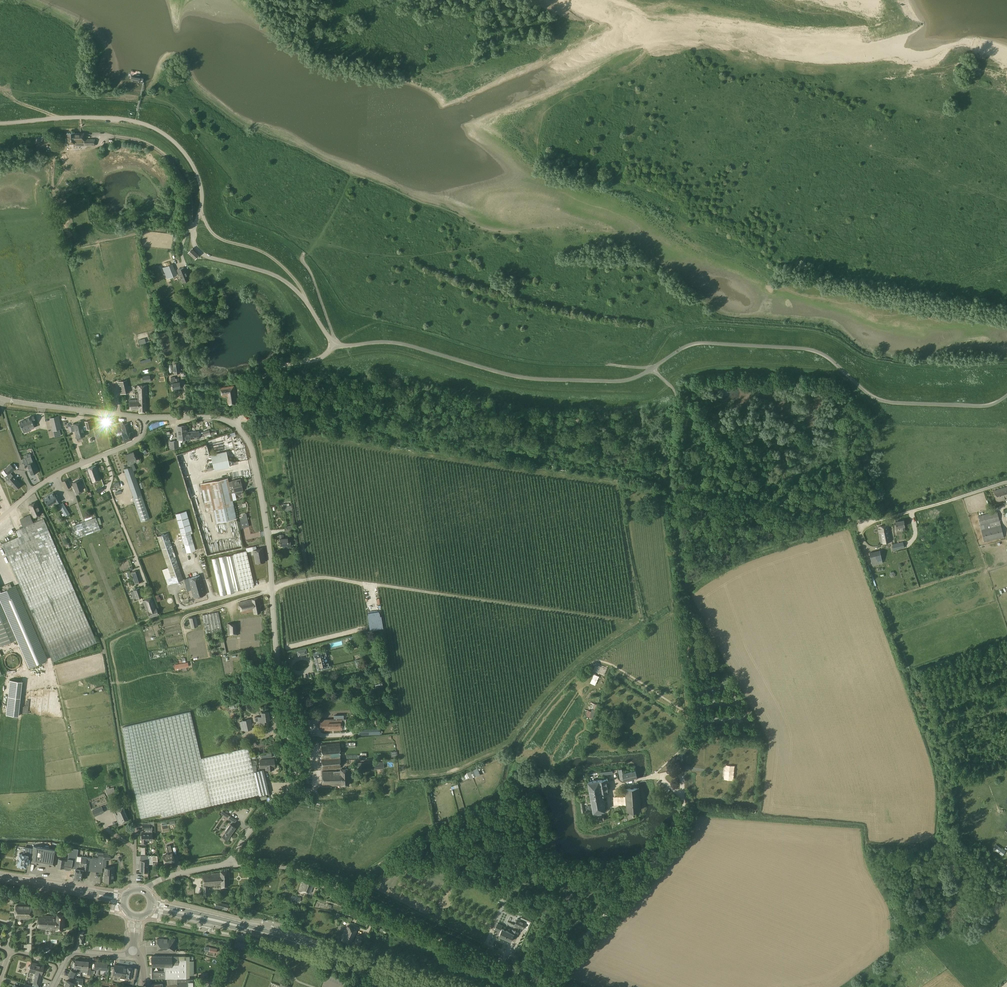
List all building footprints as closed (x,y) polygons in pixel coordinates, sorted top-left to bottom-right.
[(126,78),(125,85),(142,89),(146,90),(148,82),(126,78)] [(75,132),(67,132),(67,138),(65,138),(65,142),(67,142),(67,143),(75,143),(75,146),(95,145),(95,139),(84,139),(84,133),(75,133),(75,132)] [(198,255),(191,249),(188,252),(195,258),(198,255)] [(177,275),(172,264),(162,268),(167,279),(177,275)] [(184,267),(177,270),(182,282),(189,279),(184,267)] [(171,377),(173,389),(174,389),(174,390),(177,389),(176,388),(180,388),(179,382),(178,378),(175,378),(175,376),(171,377)] [(130,400),(130,410),(139,410),(139,413),(145,412),(145,394),(147,394),(147,385),(137,385),(138,399),(130,400)] [(234,385),(220,388),(222,396),(227,396),(228,405),(237,403),(234,385)] [(26,419),(19,423),(22,430),(29,426),(31,428),(34,426),(33,424),(31,420),(34,418),(32,415),(25,418),(26,419)] [(56,417),(50,418),(53,430),(59,429),(56,417)] [(84,421),(85,426),(86,430),(93,428),(91,420),(84,421)] [(122,431),(124,441),(132,439),(132,438),(134,437),(133,432),(130,432),(128,423),(123,424),(122,421),(123,421),(113,424),(114,424),(116,433),(122,431)] [(73,424),(75,431),(83,429),(83,426),(82,422),(73,424)] [(187,432),(187,430),(186,425),(176,426),(178,439),(186,439),(185,432),(187,432)] [(83,429),(75,431),(77,439),(81,438),(80,437),(85,436),(84,430),(83,429)] [(226,435),(206,440),(208,448),(213,447),(212,443),(219,442),(219,439),(230,437),(230,434),(226,435)] [(178,440),(169,441),(170,449),(179,448),(178,440)] [(226,451),(211,455),(214,470),(229,466),(226,451)] [(133,452),(126,454),(128,460),(127,460),(128,464),(137,460),(133,452)] [(31,474),(32,475),(36,474),(35,473),(37,472),(33,462),(34,462),(32,456),(25,458),(27,464),(31,474)] [(7,481),(6,481),(10,485),(11,484),(16,490),(16,489),(17,490),(19,488),(18,487),(21,485),(10,472),(14,469),(10,464),(3,470),(7,475),(4,478),(7,481)] [(86,469),(91,482),(101,479),(96,465),(86,469)] [(132,466),(124,469),(134,497),(133,497),(141,522),(150,519),(132,466)] [(71,486),(68,478),(62,481),(63,484),(65,489),(71,486)] [(228,478),(201,484),(207,510),(214,509),(216,522),(236,518),(230,489),(234,488),(235,492),(243,490),(240,479),(228,481),(228,478)] [(73,483),(76,492),(77,495),(81,493),(80,490),(83,489),(80,480),(73,483)] [(119,482),(109,485),(111,490),(120,486),(119,482)] [(187,490),(189,497),(196,495),(193,487),(187,490)] [(993,491),(997,502),(1005,500),(1005,499),(1006,498),(1006,487),(993,491)] [(44,498),(48,506),(56,501),(57,503),(61,500),(58,496),(56,497),(53,492),(44,498)] [(41,514),(36,502),(29,505),(34,517),(41,514)] [(59,505),(65,516),(69,513),(63,502),(59,505)] [(186,511),(176,514),(175,514),(186,553),(196,550),(190,531),(192,530),(186,511)] [(997,511),(978,516),(981,530),(984,542),(1004,537),(997,511)] [(32,520),(29,513),(20,517),(23,524),(32,520)] [(936,520),(934,513),(922,517),(924,523),(936,520)] [(96,517),(73,526),(77,538),(101,529),(96,517)] [(895,521),(896,528),(901,527),(901,531),(905,530),(905,526),(904,520),(895,521)] [(889,524),(878,526),(881,543),(892,541),(890,530),(891,530),(889,524)] [(168,533),(157,536),(168,568),(162,570),(168,585),(174,583),(184,580),(173,547),(168,533)] [(285,547),(291,546),(290,541),(288,541),(288,538),(283,538),(283,534),(279,534),(280,538),(279,538),(280,545),(285,545),(285,547)] [(904,541),(895,544),(892,544),(894,550),(905,548),(904,541)] [(264,555),(263,548),(256,549),(253,550),(254,557),(264,555)] [(879,550),(869,552),(872,565),(882,563),(879,550)] [(226,555),(211,559),(220,595),(235,592),(234,591),(254,586),(246,551),(234,554),(234,555),(226,556),(226,555)] [(264,555),(254,557),(255,563),(265,562),(264,555)] [(185,579),(188,590),(192,589),(194,597),(205,594),(200,575),(185,579)] [(1,646),(17,639),(29,667),(48,659),(35,631),(36,631),(16,585),(0,592),(0,643),(1,646)] [(137,598),(143,596),(140,588),(140,587),(133,590),(137,598)] [(143,601),(146,609),(146,608),(149,617),(158,614),(157,608),(152,595),(148,596),(149,598),(143,601)] [(258,598),(239,602),(241,613),(254,611),(254,613),(261,612),(258,598)] [(218,612),(202,615),(211,656),(226,653),(218,612)] [(196,616),(189,618),(191,628),(198,626),(196,616)] [(228,623),(228,635),(239,635),(238,622),(228,623)] [(150,659),(186,653),(185,645),(149,651),(150,659)] [(316,665),(317,670),(325,668),(326,670),(330,669),(325,649),(314,652),(314,655),(315,659),(316,665)] [(18,716),(22,681),(10,679),(6,714),(18,716)] [(259,794),(254,772),(252,765),(248,748),(201,758),(190,711),(122,727),(128,759),(130,771),(141,818),(161,813),(162,816),(259,794)] [(262,716),(255,717),(255,721),(259,721),(259,723),(266,722),(266,720),(269,720),(268,715),(269,714),(269,713),(268,712),(268,711),(261,712),(262,716)] [(320,730),(341,730),(341,722),(345,722),(345,719),(343,719),(343,715),(334,715),(334,719),(320,720),(320,730)] [(247,723),(247,720),(242,721),(245,731),(252,729),(251,722),(247,723)] [(340,744),(321,744),(322,769),(341,769),(340,744)] [(274,759),(260,760),(260,767),(266,767),(266,770),(274,769),(274,767),(274,759)] [(734,780),(736,766),(727,765),(725,779),(734,780)] [(466,780),(480,774),(477,768),(463,773),(466,780)] [(263,769),(256,771),(254,772),(259,794),(259,795),(269,793),(264,772),(263,769)] [(322,772),(322,786),(341,785),(348,785),(348,769),(340,769),(340,771),(322,772)] [(635,770),(622,774),(624,781),(637,778),(635,770)] [(600,780),(588,782),(594,814),(602,813),(601,811),(605,810),(602,795),(605,794),(605,791),(608,791),(606,781),(608,781),(608,778),(600,780)] [(640,787),(625,788),(627,811),(641,810),(640,787)] [(113,810),(119,823),(122,822),(128,819),(123,806),(116,809),(113,810)] [(101,807),(92,810),(94,816),(104,812),(101,807)] [(222,836),(227,839),(235,827),(233,825),(237,820),(230,815),(228,819),(232,821),(222,836)] [(141,834),(141,836),(140,836),(140,838),(141,839),(141,840),(142,840),(141,844),(146,844),(146,840),(152,840),(152,833),(145,833),(145,834),(141,834)] [(163,855),(165,863),(166,863),(167,864),(168,863),(169,862),(174,861),(172,852),(170,845),(166,846),(168,853),(166,853),(166,855),(163,855)] [(34,846),(33,848),(32,854),(31,862),(34,863),(39,863),(44,864),(47,848),(34,846)] [(32,854),(33,848),(26,847),(25,854),(19,853),(17,865),(26,866),(28,854),(32,854)] [(47,848),(44,864),(47,865),(52,865),(55,866),(57,855),(58,850),(47,848)] [(77,855),(78,849),(69,848),(68,858),(63,857),(62,858),(59,858),(57,866),(64,867),(71,868),(75,868),(77,855)] [(92,858),(91,870),(96,871),(97,867),(102,867),(102,860),(103,853),(98,852),(98,858),(96,857),(96,864),(93,864),(92,863),(93,858),(92,858)] [(75,868),(74,878),(82,879),(84,870),(91,870),(92,858),(87,857),(81,856),(81,861),(76,861),(77,855),(75,868)] [(140,871),(148,871),(149,860),(152,861),(152,855),(147,855),(141,855),(141,860),(140,860),(140,871)] [(104,867),(104,882),(113,882),(114,868),(104,867)] [(221,873),(202,874),(204,896),(208,896),(208,886),(222,885),(222,887),(228,886),(227,870),(221,871),(221,873)] [(304,877),(300,889),(299,892),(303,894),(304,891),(310,893),(315,881),(304,877)] [(16,918),(31,918),(32,906),(16,906),(16,918)] [(38,915),(37,928),(63,930),(64,914),(57,913),(57,916),(38,915)] [(531,923),(533,918),(522,914),(520,918),(531,923)] [(527,923),(518,918),(515,925),(524,929),(527,923)] [(511,933),(502,928),(503,926),(498,923),(495,929),(501,932),(499,936),(500,936),(505,938),(505,939),(509,940),(511,941),(513,937),(516,938),(519,932),(513,930),(511,933)] [(342,939),(351,943),(357,929),(347,925),(342,939)] [(363,938),(357,935),(353,944),(359,947),(363,938)] [(175,938),(157,938),(157,951),(174,951),(174,950),(175,950),(175,938)] [(167,978),(186,978),(190,978),(190,956),(178,956),(152,956),(152,966),(165,966),(165,972),(152,971),(152,978),(164,978),(167,978)] [(81,968),(82,960),(75,960),(74,967),(73,970),(71,969),(68,976),(74,977),(76,972),(75,971),(78,967),(81,968)] [(82,960),(81,968),(81,972),(87,972),(87,975),(90,975),(91,970),(88,970),(88,961),(82,960)] [(29,970),(36,972),(33,983),(39,985),(41,975),(44,965),(31,962),(29,970)] [(94,969),(97,969),(96,974),(100,974),(100,969),(107,970),(107,963),(95,962),(94,969)] [(136,968),(128,967),(115,965),(114,966),(109,965),(107,981),(112,982),(112,980),(134,984),(135,978),(136,968)] [(190,978),(186,978),(167,978),(167,984),(162,984),(162,983),(152,984),(152,986),(206,986),(206,984),(193,985),(193,978),(190,978)]
